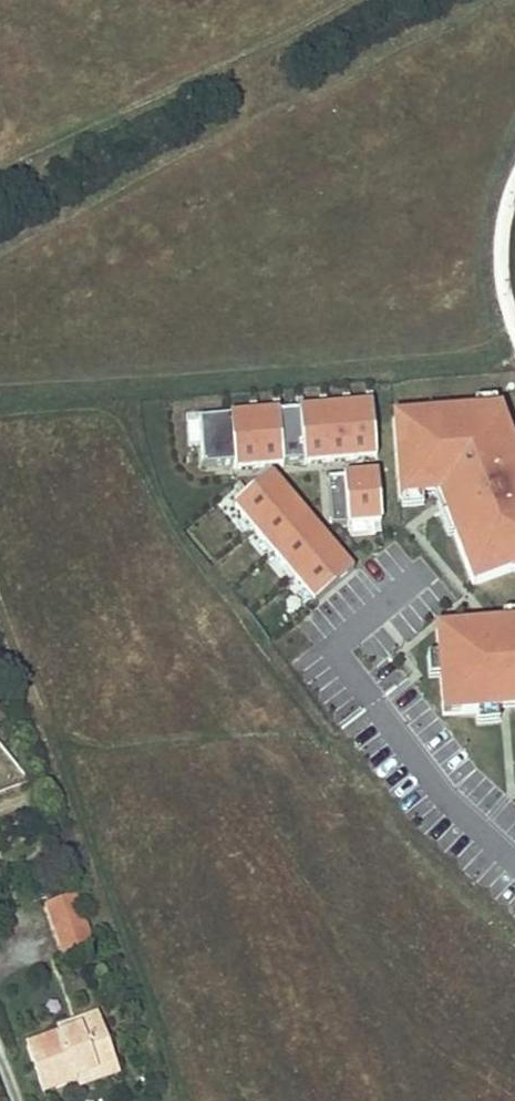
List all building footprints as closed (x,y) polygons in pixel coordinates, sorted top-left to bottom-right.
[(368,409),(199,422),(203,474),(372,461),(368,409)] [(396,421),(404,502),(442,495),(444,502),(471,585),(514,567),(514,450),(502,412),(396,421)] [(378,473),(345,475),(349,523),(350,535),(383,532),(378,473)] [(349,523),(345,475),(329,476),(332,524),(349,523)] [(266,486),(225,518),(302,614),(342,582),(266,486)] [(439,629),(447,709),(506,705),(514,704),(514,623),(494,625),(439,629)] [(74,897),(45,907),(63,957),(91,947),(74,897)] [(55,1029),(58,1038),(99,1023),(96,1015),(55,1029)] [(99,1023),(58,1038),(26,1049),(42,1093),(74,1082),(73,1077),(114,1063),(99,1023)] [(114,1063),(73,1077),(74,1082),(77,1089),(118,1075),(114,1063)]
